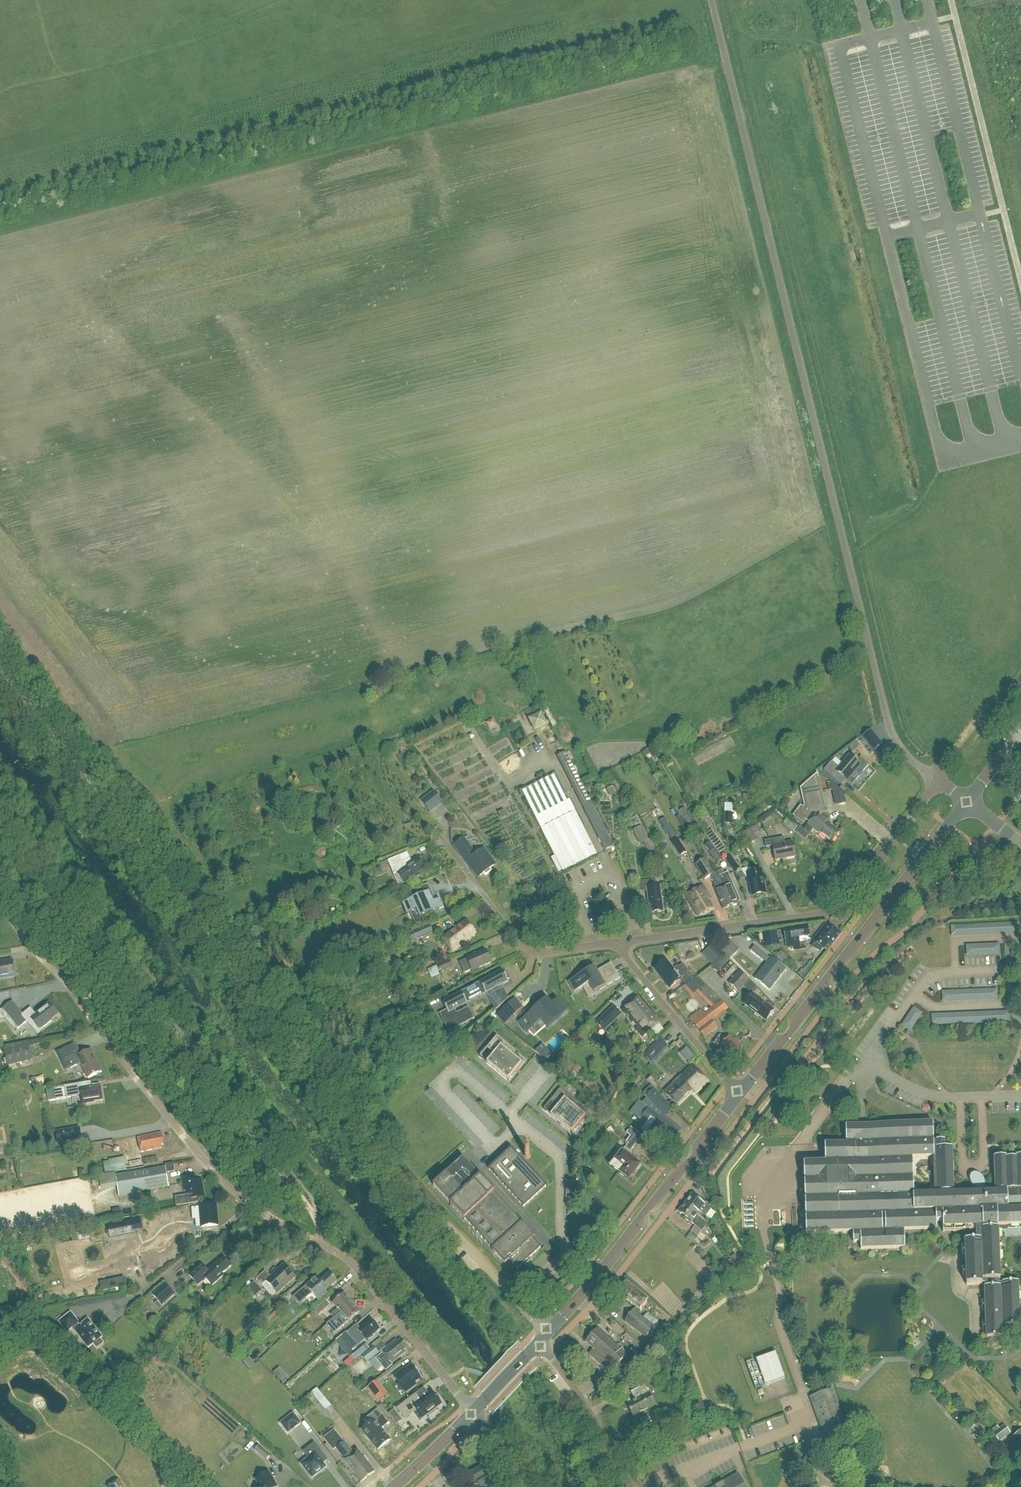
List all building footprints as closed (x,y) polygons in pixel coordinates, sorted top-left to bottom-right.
[(547,711),(543,713),(549,723),(553,720),(547,711)] [(535,731),(546,726),(540,715),(529,720),(535,731)] [(490,716),(483,720),(487,726),(494,722),(490,716)] [(548,725),(540,730),(546,738),(554,733),(548,725)] [(871,731),(863,737),(874,751),(880,747),(882,745),(871,731)] [(856,742),(848,748),(852,752),(859,746),(856,742)] [(605,851),(614,847),(566,752),(557,757),(605,851)] [(852,787),(864,773),(869,767),(860,759),(858,762),(856,761),(855,762),(850,757),(839,769),(832,763),(824,773),(841,787),(846,781),(852,787)] [(522,792),(541,830),(562,873),(597,855),(576,813),(556,774),(522,792)] [(826,810),(818,775),(801,790),(805,809),(803,809),(801,808),(798,811),(800,813),(795,819),(804,826),(807,823),(809,825),(804,832),(810,836),(814,832),(820,836),(820,835),(833,844),(840,834),(831,827),(832,826),(821,818),(822,816),(825,815),(824,811),(826,810)] [(829,791),(832,790),(836,806),(846,804),(844,795),(830,783),(831,784),(827,785),(829,791)] [(430,814),(443,803),(434,791),(420,801),(430,814)] [(743,791),(743,800),(752,800),(752,791),(743,791)] [(688,814),(684,808),(678,812),(687,826),(694,822),(688,814)] [(748,846),(757,841),(750,830),(742,834),(748,846)] [(784,844),(782,838),(764,842),(765,849),(771,848),(774,862),(794,858),(791,843),(784,844)] [(475,855),(463,839),(454,845),(467,862),(468,861),(472,866),(471,867),(479,877),(484,873),(486,876),(492,871),(490,869),(495,865),(483,849),(475,855)] [(671,843),(680,857),(686,853),(677,839),(671,843)] [(717,865),(723,861),(721,858),(718,854),(710,843),(705,847),(710,853),(709,854),(717,865)] [(402,863),(399,857),(388,862),(394,875),(397,874),(406,886),(420,876),(418,874),(425,868),(417,858),(410,863),(408,860),(402,863)] [(734,874),(741,870),(731,857),(725,861),(734,874)] [(717,883),(719,888),(722,886),(723,886),(719,877),(717,878),(714,874),(706,861),(705,860),(695,866),(704,881),(710,877),(715,884),(714,884),(715,884),(717,883)] [(766,894),(763,880),(761,871),(746,874),(748,883),(749,883),(752,897),(766,894)] [(722,886),(732,906),(738,904),(741,902),(728,873),(719,877),(723,886),(722,886)] [(650,898),(648,899),(650,915),(663,913),(660,889),(656,890),(655,881),(639,883),(640,893),(649,891),(650,898)] [(715,890),(724,910),(732,906),(722,886),(719,888),(715,890)] [(370,897),(364,899),(366,905),(373,903),(373,904),(396,894),(393,887),(370,897)] [(698,918),(703,915),(713,909),(707,899),(709,898),(703,887),(686,896),(698,918)] [(407,915),(410,914),(417,911),(419,916),(420,919),(444,908),(440,899),(433,902),(433,900),(429,893),(406,903),(402,905),(407,915)] [(452,953),(466,943),(465,942),(476,934),(467,922),(443,940),(452,953)] [(832,945),(841,934),(828,924),(814,941),(824,950),(830,943),(832,945)] [(410,943),(419,939),(433,933),(430,926),(416,932),(407,936),(410,943)] [(788,944),(809,941),(807,928),(786,932),(788,944)] [(715,957),(719,961),(725,956),(720,952),(713,944),(708,949),(713,955),(715,957)] [(999,945),(965,946),(965,957),(1000,955),(999,945)] [(769,991),(785,971),(771,960),(754,947),(750,951),(767,965),(755,980),(769,991)] [(774,951),(778,958),(783,955),(778,948),(774,951)] [(473,972),(491,963),(486,951),(467,959),(467,960),(459,963),(464,974),(472,971),(473,972)] [(713,955),(706,960),(712,966),(718,960),(715,957),(713,955)] [(718,974),(730,960),(725,956),(719,961),(716,963),(711,967),(718,974)] [(807,970),(812,961),(806,957),(801,966),(807,970)] [(15,977),(12,961),(0,963),(0,979),(15,977)] [(432,979),(441,975),(440,973),(453,967),(450,961),(428,971),(432,979)] [(693,979),(683,965),(674,971),(667,961),(655,970),(669,989),(681,981),(685,986),(693,979)] [(617,974),(607,980),(601,969),(595,973),(592,969),(568,982),(574,993),(589,985),(594,994),(620,979),(617,974)] [(457,1014),(455,1011),(509,982),(502,971),(443,1002),(447,1010),(439,1014),(449,1033),(475,1019),(469,1008),(457,1014)] [(738,993),(750,981),(740,971),(728,984),(738,993)] [(694,1025),(702,1034),(704,1037),(705,1038),(716,1029),(712,1023),(728,1010),(721,1001),(714,1007),(719,1001),(707,989),(701,981),(697,977),(691,981),(683,989),(684,991),(691,998),(697,994),(711,1009),(705,1014),(702,1011),(690,1020),(692,1022),(694,1025)] [(998,990),(942,992),(942,1003),(998,1001),(998,990)] [(770,1017),(773,1013),(772,1012),(774,1011),(752,994),(744,1005),(765,1022),(769,1016),(770,1017)] [(642,1039),(659,1025),(652,1016),(654,1014),(639,997),(622,1011),(637,1030),(636,1031),(642,1039)] [(515,999),(496,1016),(504,1025),(523,1008),(515,999)] [(549,1007),(544,1001),(518,1024),(526,1033),(541,1021),(547,1029),(567,1011),(557,1000),(549,1007)] [(33,1023),(40,1031),(52,1022),(50,1020),(57,1014),(49,1003),(35,1014),(32,1012),(28,1016),(26,1013),(22,1015),(18,1010),(8,1018),(18,1030),(27,1023),(29,1026),(33,1023)] [(606,1015),(612,1022),(620,1014),(614,1007),(606,1015)] [(913,1008),(901,1026),(910,1032),(923,1014),(913,1008)] [(1010,1012),(931,1015),(932,1026),(1010,1023),(1010,1015),(1010,1012)] [(726,1041),(720,1036),(714,1044),(720,1049),(719,1050),(725,1054),(726,1054),(734,1060),(742,1049),(728,1038),(726,1041)] [(516,1053),(497,1037),(480,1057),(483,1059),(481,1057),(487,1050),(494,1055),(487,1063),(509,1081),(525,1061),(518,1055),(524,1061),(521,1064),(513,1057),(516,1053)] [(652,1065),(669,1048),(661,1039),(643,1056),(652,1065)] [(8,1067),(33,1061),(29,1044),(4,1050),(8,1067)] [(56,1053),(59,1058),(66,1055),(64,1049),(56,1053)] [(101,1073),(91,1051),(67,1062),(70,1069),(80,1064),(87,1079),(88,1079),(89,1081),(91,1080),(90,1078),(101,1073)] [(694,1094),(707,1082),(692,1066),(664,1094),(676,1106),(692,1091),(694,1094)] [(650,1085),(655,1091),(658,1088),(653,1083),(654,1082),(650,1077),(646,1081),(650,1085)] [(54,1089),(56,1100),(72,1097),(81,1096),(82,1104),(94,1103),(93,1100),(101,1099),(99,1086),(88,1088),(88,1083),(54,1089)] [(650,1085),(642,1093),(648,1099),(643,1104),(633,1116),(639,1120),(635,1127),(647,1136),(648,1133),(667,1147),(671,1142),(681,1130),(665,1117),(673,1110),(650,1085)] [(56,1101),(56,1100),(54,1089),(47,1090),(49,1102),(56,1101)] [(582,1107),(582,1108),(580,1106),(560,1090),(544,1110),(546,1112),(551,1116),(572,1134),(589,1113),(582,1107)] [(59,1111),(47,1112),(48,1123),(60,1123),(59,1111)] [(1006,1158),(993,1158),(994,1190),(983,1191),(983,1189),(984,1189),(984,1187),(985,1186),(985,1184),(985,1182),(984,1181),(983,1179),(982,1178),(981,1177),(980,1176),(978,1175),(976,1175),(974,1175),(973,1175),(971,1175),(970,1176),(970,1178),(969,1180),(970,1181),(970,1183),(971,1184),(971,1185),(973,1187),(974,1188),(976,1189),(977,1190),(977,1191),(954,1192),(952,1148),(945,1148),(945,1141),(936,1142),(934,1142),(933,1142),(933,1139),(934,1139),(933,1124),(863,1126),(845,1127),(846,1145),(823,1146),(824,1164),(803,1165),(804,1180),(805,1180),(805,1182),(804,1182),(804,1190),(805,1198),(805,1200),(805,1203),(805,1216),(806,1216),(806,1218),(806,1225),(806,1235),(853,1233),(853,1236),(852,1236),(852,1245),(860,1245),(860,1252),(904,1250),(904,1233),(904,1232),(936,1231),(935,1224),(942,1224),(942,1231),(975,1230),(976,1237),(976,1243),(964,1244),(965,1288),(982,1287),(982,1285),(985,1285),(985,1289),(983,1289),(985,1341),(1002,1340),(1002,1335),(1003,1335),(1004,1335),(1004,1336),(1013,1336),(1013,1329),(1020,1329),(1019,1284),(1002,1284),(1002,1285),(999,1285),(999,1283),(1000,1283),(999,1233),(1002,1233),(1005,1235),(1005,1238),(1020,1237),(1020,1157),(1015,1158),(1015,1159),(1006,1160),(1006,1158)] [(632,1155),(630,1153),(643,1137),(631,1128),(627,1134),(631,1137),(626,1143),(629,1145),(622,1154),(619,1151),(609,1164),(629,1180),(636,1170),(637,1171),(641,1166),(638,1164),(630,1158),(632,1155)] [(68,1131),(56,1132),(58,1144),(70,1142),(82,1141),(80,1129),(68,1131)] [(163,1146),(161,1134),(130,1140),(132,1146),(139,1144),(141,1153),(161,1149),(161,1146),(163,1146)] [(616,1143),(605,1134),(596,1143),(607,1153),(616,1143)] [(524,1208),(546,1187),(511,1150),(489,1170),(524,1208)] [(125,1158),(109,1161),(110,1162),(103,1163),(105,1175),(127,1172),(125,1158)] [(480,1178),(463,1159),(433,1186),(434,1187),(451,1205),(451,1206),(465,1221),(465,1220),(493,1251),(505,1265),(509,1261),(518,1270),(541,1249),(532,1240),(535,1237),(522,1224),(522,1225),(494,1194),(494,1193),(481,1178),(480,1178)] [(173,1163),(165,1165),(165,1167),(115,1176),(119,1197),(136,1194),(136,1193),(169,1187),(166,1174),(175,1172),(174,1168),(173,1163)] [(201,1182),(196,1183),(195,1177),(182,1179),(185,1197),(176,1199),(178,1207),(198,1204),(197,1199),(204,1198),(201,1182)] [(685,1204),(698,1214),(700,1211),(706,1216),(711,1210),(705,1205),(706,1203),(700,1199),(698,1200),(692,1195),(685,1204)] [(702,1221),(696,1216),(698,1214),(685,1204),(679,1213),(685,1218),(684,1219),(690,1224),(691,1223),(702,1232),(707,1225),(702,1221)] [(201,1228),(218,1227),(216,1206),(200,1207),(201,1228)] [(180,1211),(167,1213),(170,1234),(190,1231),(189,1218),(181,1219),(180,1211)] [(128,1217),(103,1218),(104,1230),(129,1229),(128,1217)] [(141,1218),(131,1220),(133,1231),(142,1230),(141,1218)] [(738,1270),(743,1267),(735,1255),(730,1258),(734,1265),(738,1270)] [(231,1267),(223,1259),(218,1264),(217,1262),(206,1271),(201,1265),(189,1276),(198,1286),(205,1279),(211,1286),(223,1276),(222,1274),(231,1267)] [(730,1276),(737,1271),(734,1266),(730,1260),(727,1262),(731,1268),(727,1272),(730,1276)] [(294,1278),(283,1266),(271,1278),(265,1272),(256,1280),(262,1286),(266,1282),(277,1294),(294,1278)] [(318,1298),(325,1292),(337,1282),(330,1273),(320,1282),(316,1278),(306,1287),(301,1292),(300,1291),(293,1298),(299,1306),(314,1293),(318,1298)] [(101,1284),(103,1291),(120,1288),(118,1280),(101,1284)] [(644,1319),(637,1314),(648,1300),(626,1282),(620,1290),(629,1297),(627,1300),(636,1308),(625,1322),(646,1338),(659,1322),(647,1314),(644,1319)] [(162,1306),(174,1295),(165,1285),(153,1296),(162,1306)] [(289,1295),(297,1291),(294,1285),(286,1290),(289,1295)] [(335,1318),(352,1303),(344,1294),(333,1303),(338,1309),(330,1315),(334,1319),(335,1318)] [(278,1305),(284,1312),(291,1305),(285,1298),(278,1305)] [(319,1315),(331,1305),(327,1301),(315,1310),(319,1315)] [(360,1313),(352,1303),(335,1318),(334,1319),(330,1322),(338,1331),(348,1321),(349,1322),(360,1313)] [(60,1322),(59,1322),(60,1323),(67,1332),(67,1333),(68,1332),(73,1328),(75,1330),(75,1331),(88,1348),(89,1349),(89,1348),(102,1338),(102,1337),(97,1331),(97,1330),(94,1327),(89,1320),(88,1319),(87,1320),(88,1320),(80,1326),(78,1324),(79,1324),(79,1323),(71,1314),(72,1314),(71,1313),(70,1313),(70,1314),(60,1322)] [(366,1341),(379,1330),(371,1321),(360,1330),(356,1326),(347,1334),(341,1339),(352,1351),(357,1347),(365,1340),(366,1341)] [(615,1369),(627,1355),(598,1329),(586,1343),(594,1350),(589,1355),(610,1374),(614,1368),(615,1369)] [(300,1337),(306,1343),(309,1340),(303,1335),(300,1337)] [(403,1350),(407,1347),(401,1340),(397,1343),(395,1340),(381,1352),(384,1356),(382,1358),(380,1356),(376,1359),(386,1371),(393,1366),(392,1364),(405,1353),(403,1350)] [(637,1362),(643,1355),(645,1352),(636,1344),(628,1354),(637,1362)] [(367,1364),(379,1354),(373,1347),(365,1353),(361,1357),(367,1364)] [(361,1357),(365,1353),(362,1349),(357,1353),(360,1357),(361,1357)] [(756,1360),(766,1387),(785,1380),(776,1353),(756,1360)] [(343,1367),(350,1374),(363,1363),(356,1356),(343,1367)] [(416,1385),(415,1383),(422,1378),(412,1365),(405,1370),(404,1369),(394,1376),(406,1392),(416,1385)] [(116,1373),(109,1378),(116,1387),(123,1381),(116,1373)] [(285,1373),(279,1379),(283,1383),(289,1378),(285,1373)] [(644,1384),(644,1386),(631,1393),(636,1401),(627,1406),(633,1417),(655,1405),(646,1389),(654,1385),(648,1374),(637,1380),(640,1386),(644,1384)] [(383,1392),(376,1382),(368,1388),(375,1398),(383,1392)] [(305,1394),(313,1404),(317,1401),(323,1408),(329,1403),(315,1386),(305,1394)] [(809,1399),(824,1440),(847,1431),(832,1390),(809,1399)] [(422,1419),(426,1417),(429,1414),(430,1416),(437,1411),(435,1409),(441,1405),(433,1393),(422,1401),(417,1395),(397,1409),(405,1420),(414,1413),(420,1421),(422,1419)] [(367,1424),(360,1430),(375,1448),(388,1438),(379,1427),(387,1421),(375,1407),(362,1418),(367,1424)] [(984,1418),(989,1413),(985,1408),(979,1413),(984,1418)] [(402,1421),(395,1412),(390,1416),(397,1425),(402,1421)] [(293,1414),(281,1424),(288,1433),(301,1423),(293,1414)] [(653,1421),(650,1416),(648,1417),(648,1416),(640,1420),(644,1427),(651,1423),(653,1421)] [(975,1425),(968,1431),(975,1439),(982,1433),(975,1425)] [(1010,1434),(1004,1425),(999,1429),(997,1426),(990,1431),(999,1443),(1010,1434)] [(353,1454),(344,1443),(334,1430),(323,1439),(333,1451),(336,1449),(345,1460),(344,1461),(361,1483),(374,1473),(357,1451),(353,1454)] [(1012,1439),(1020,1451),(1020,1432),(1012,1439)] [(312,1479),(326,1468),(318,1457),(323,1453),(315,1443),(303,1452),(308,1459),(301,1465),(312,1479)] [(254,1450),(266,1461),(271,1456),(259,1445),(254,1450)] [(481,1469),(466,1478),(468,1482),(464,1484),(466,1486),(474,1486),(478,1484),(480,1486),(497,1486),(502,1484),(493,1469),(484,1474),(481,1469)] [(268,1473),(256,1480),(260,1486),(276,1486),(268,1473)] [(738,1475),(723,1483),(716,1486),(744,1486),(738,1475)]
